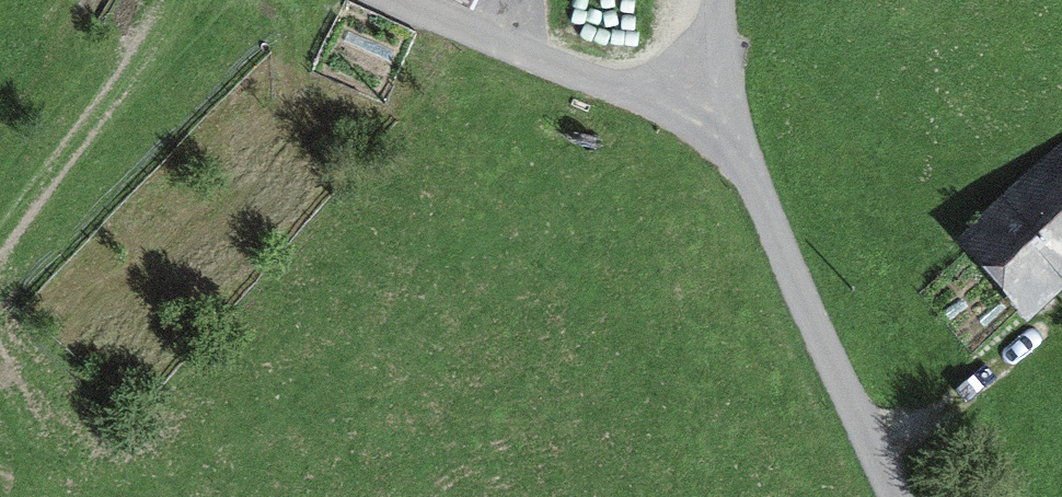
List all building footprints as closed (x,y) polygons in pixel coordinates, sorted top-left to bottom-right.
[(975,240),(1030,300),(1061,271),(1061,160),(975,240)]
